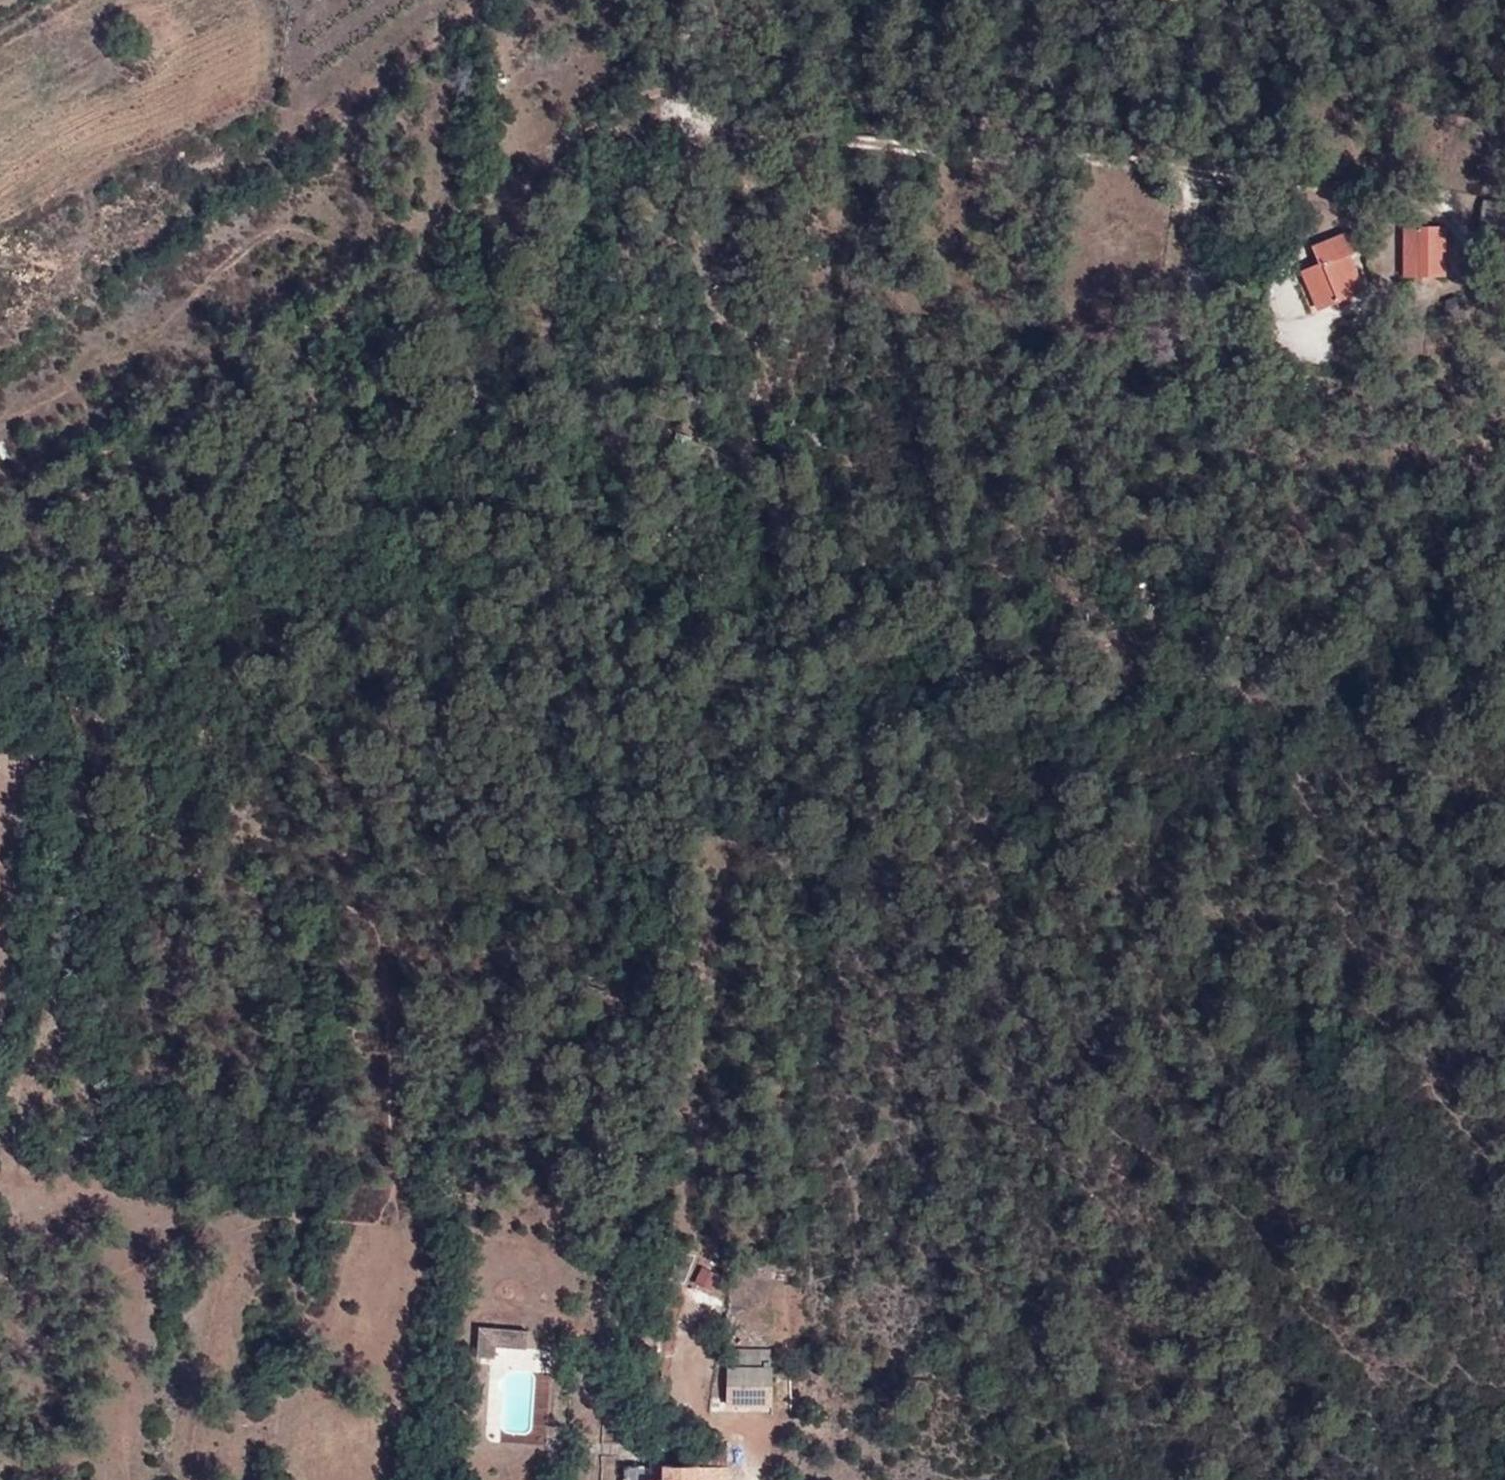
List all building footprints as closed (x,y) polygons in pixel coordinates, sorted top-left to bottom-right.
[(1462,233),(1420,234),(1421,265),(1422,282),(1462,282),(1462,233)] [(1421,265),(1420,234),(1408,234),(1408,267),(1421,265)] [(1369,258),(1365,239),(1332,247),(1339,273),(1318,278),(1332,315),(1377,297),(1362,261),(1369,258)] [(501,1358),(500,1349),(532,1348),(532,1329),(481,1329),(481,1358),(501,1358)] [(731,1366),(773,1366),(773,1348),(731,1348),(731,1366)] [(775,1406),(774,1367),(728,1368),(729,1407),(775,1406)] [(663,1466),(663,1479),(649,1479),(727,1479),(728,1467),(663,1466)]
